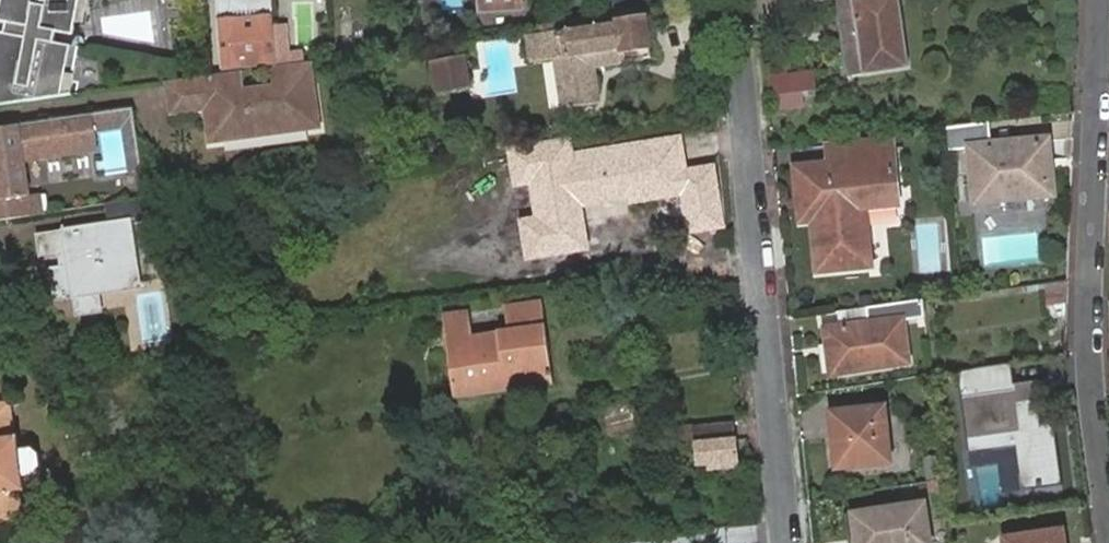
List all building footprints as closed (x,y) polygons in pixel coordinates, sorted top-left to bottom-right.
[(88,0),(3,0),(0,14),(0,104),(70,93),(88,0)] [(218,19),(221,63),(275,60),(275,53),(273,30),(273,16),(271,0),(217,0),(218,19)] [(519,0),(480,0),(481,11),(520,8),(519,0)] [(849,76),(907,68),(897,0),(839,0),(849,76)] [(545,23),(550,60),(558,59),(565,106),(599,102),(594,66),(652,57),(644,9),(612,13),(566,20),(545,23)] [(534,25),(531,26),(536,62),(550,60),(545,23),(534,25)] [(286,29),(273,30),(275,53),(287,52),(286,29)] [(287,52),(275,53),(275,60),(275,63),(276,65),(300,61),(299,51),(287,52)] [(438,87),(438,91),(468,86),(462,57),(433,62),(438,87)] [(221,70),(168,78),(175,118),(213,112),(215,120),(209,121),(213,144),(236,140),(235,134),(300,124),(301,130),(319,127),(307,60),(300,61),(276,65),(270,66),(274,84),(249,86),(246,68),(221,70)] [(772,106),(816,103),(813,70),(770,72),(772,106)] [(133,166),(142,165),(134,109),(95,115),(97,127),(126,124),(133,166)] [(0,128),(0,195),(24,191),(19,155),(100,143),(97,127),(95,115),(0,128)] [(993,146),(991,123),(948,129),(950,151),(970,149),(976,200),(976,204),(1047,196),(1046,190),(1049,190),(1049,181),(1045,181),(1043,163),(1049,162),(1046,139),(993,146)] [(236,140),(301,130),(300,124),(235,134),(236,140)] [(686,135),(577,153),(574,131),(505,142),(513,187),(530,184),(536,219),(521,221),(527,260),(589,250),(582,204),(682,188),(689,235),(731,228),(720,160),(691,165),(686,135)] [(813,195),(816,218),(821,269),(870,265),(864,189),(898,185),(893,138),(841,144),(843,163),(796,168),(799,195),(813,195)] [(28,215),(24,191),(0,195),(0,219),(28,215)] [(802,220),(816,218),(813,195),(799,195),(802,220)] [(121,224),(34,237),(37,258),(54,255),(56,271),(45,272),(48,298),(65,295),(69,314),(90,311),(88,292),(131,286),(121,224)] [(921,301),(863,309),(864,324),(821,331),(827,375),(905,364),(900,321),(923,318),(921,301)] [(554,384),(543,302),(507,306),(510,332),(475,335),(472,310),(444,313),(455,396),(554,384)] [(1009,391),(952,401),(958,445),(1014,437),(1020,473),(1026,472),(1026,475),(1047,473),(1046,468),(1058,467),(1051,426),(1036,428),(1034,403),(1050,401),(1046,378),(1008,384),(1009,391)] [(885,404),(831,414),(840,466),(894,457),(885,404)] [(693,427),(699,470),(741,465),(736,423),(693,427)] [(39,453),(33,449),(32,449),(24,450),(23,450),(21,433),(20,434),(0,436),(0,529),(28,525),(24,490),(27,489),(26,473),(35,472),(41,466),(39,453)] [(943,477),(927,479),(929,489),(944,486),(943,477)] [(854,515),(859,542),(931,542),(925,504),(854,515)] [(1007,541),(1007,542),(1065,542),(1064,531),(1007,541)]
